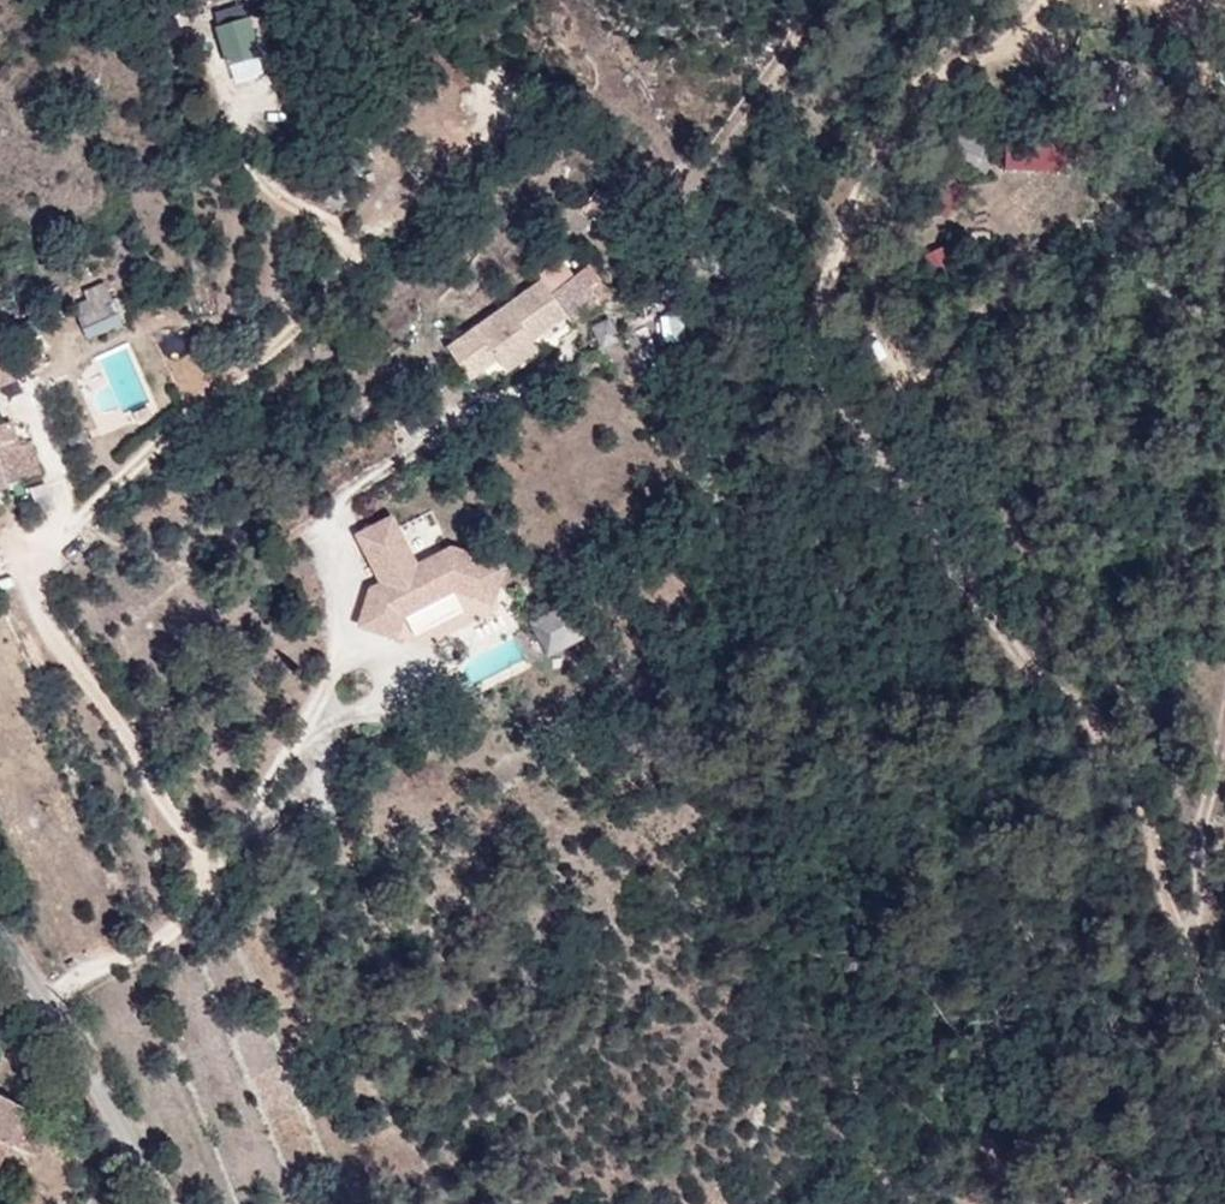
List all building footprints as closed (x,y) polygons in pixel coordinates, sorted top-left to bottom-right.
[(1008,150),(970,131),(953,162),(991,182),(1008,150)] [(547,291),(572,276),(560,256),(535,272),(547,291)] [(558,295),(572,315),(613,286),(598,266),(558,295)] [(536,278),(536,279),(443,347),(468,381),(496,361),(502,370),(507,376),(538,353),(531,344),(564,319),(567,317),(536,278)] [(73,303),(86,339),(122,326),(109,290),(73,303)] [(607,319),(590,327),(601,350),(618,341),(607,319)] [(24,504),(14,447),(0,449),(0,509),(24,504)] [(355,535),(356,537),(379,578),(367,591),(360,632),(397,639),(401,616),(449,593),(494,603),(504,563),(449,549),(418,564),(391,516),(355,535)] [(531,620),(541,654),(566,646),(556,613),(531,620)] [(20,1094),(0,1087),(0,1089),(19,1097),(20,1094)] [(57,1121),(59,1109),(20,1094),(19,1097),(0,1089),(0,1168),(8,1171),(23,1144),(43,1153),(57,1121)]
